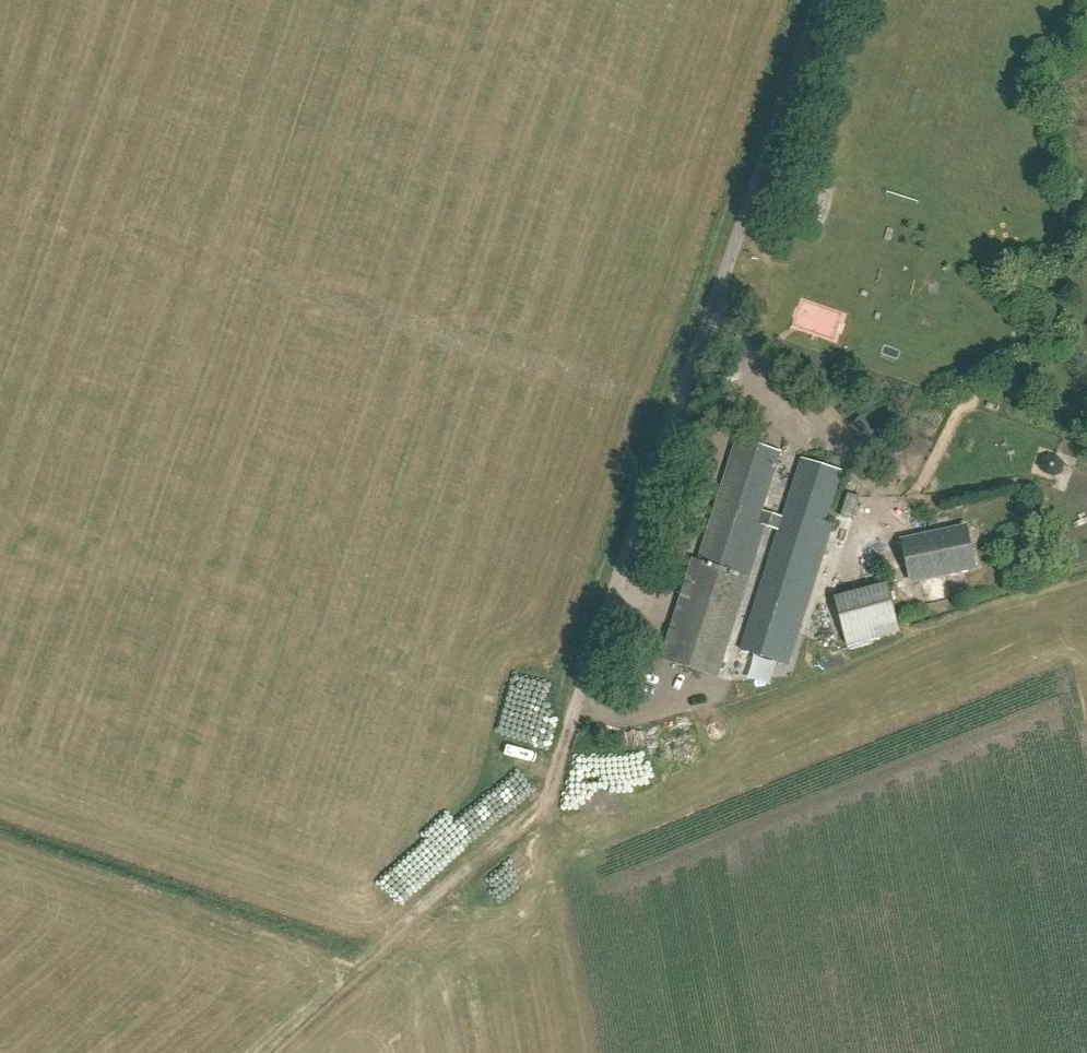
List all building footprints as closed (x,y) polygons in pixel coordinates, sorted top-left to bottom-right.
[(827,353),(831,340),(799,328),(795,340),(827,353)] [(780,452),(736,438),(697,560),(693,559),(660,659),(715,677),(763,527),(778,531),(740,650),(787,665),(832,524),(825,522),(841,472),(801,459),(782,518),(761,511),(780,452)] [(852,492),(843,513),(859,520),(868,499),(852,492)] [(974,566),(966,528),(939,534),(940,542),(906,550),(913,580),(974,566)] [(898,632),(885,583),(833,597),(846,646),(898,632)]
